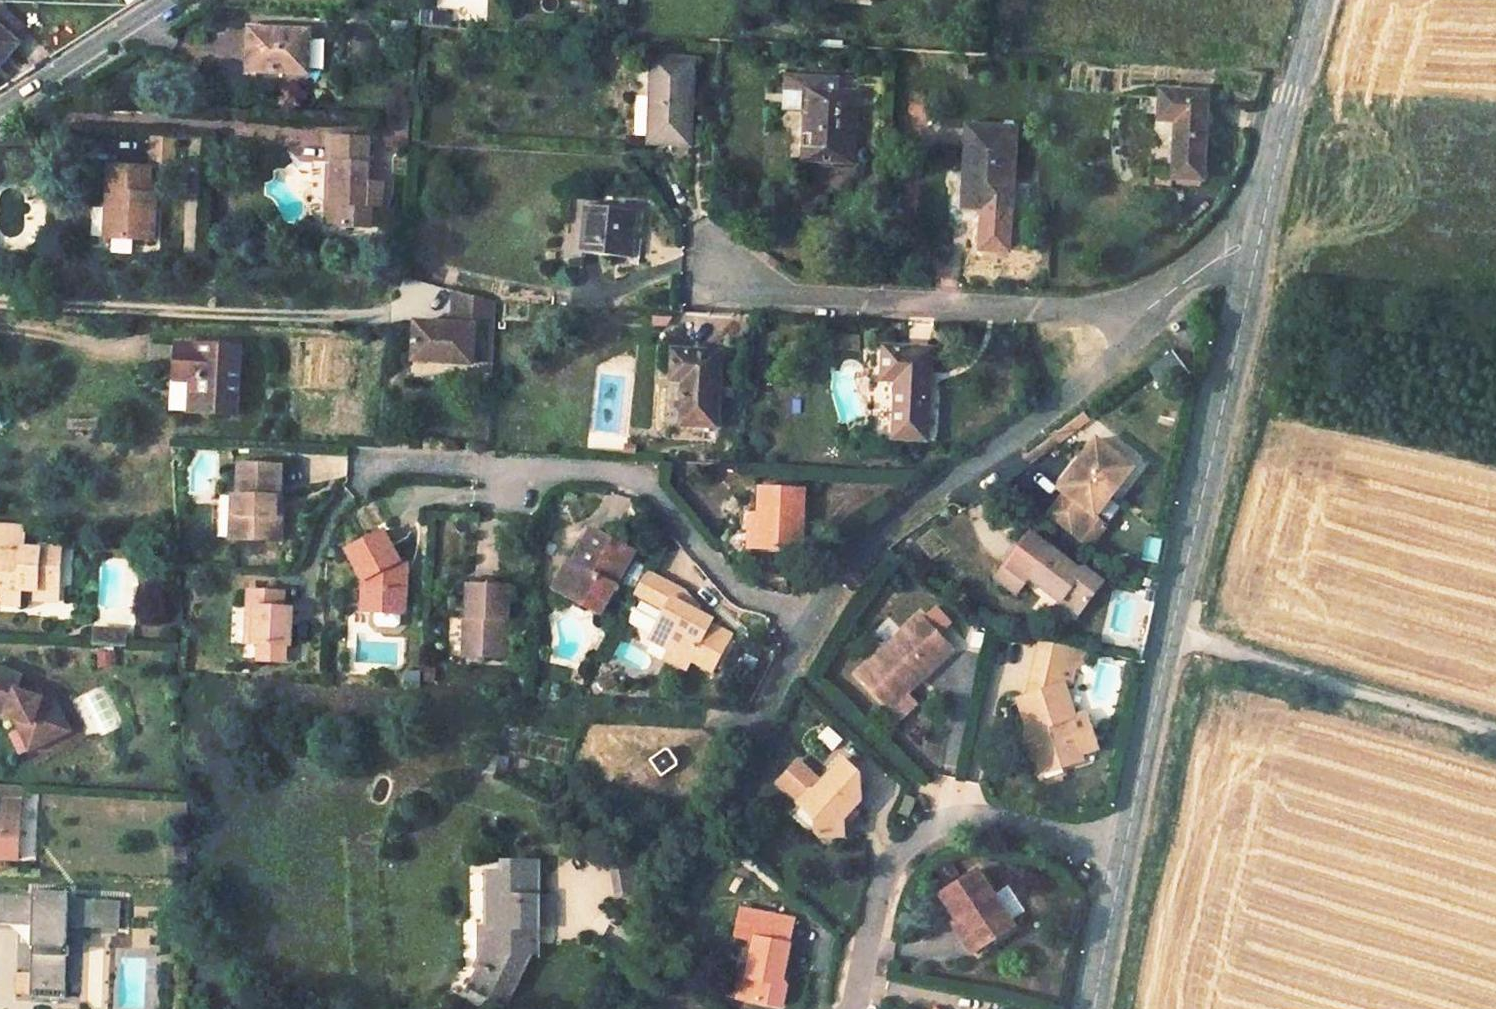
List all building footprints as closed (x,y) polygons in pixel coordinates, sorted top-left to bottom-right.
[(18,45),(13,41),(25,28),(1,4),(0,6),(0,65),(18,45)] [(419,25),(448,28),(449,10),(420,8),(419,25)] [(406,22),(390,21),(390,39),(406,39),(406,22)] [(309,31),(257,28),(256,49),(251,49),(250,70),(307,72),(309,31)] [(694,60),(653,57),(649,143),(691,145),(694,60)] [(839,79),(788,76),(785,110),(807,110),(805,161),(854,163),(857,93),(838,91),(839,79)] [(1208,93),(1161,91),(1160,120),(1177,121),(1175,178),(1204,180),(1208,93)] [(382,137),(409,138),(410,121),(383,119),(382,137)] [(1016,128),(967,126),(964,207),(1013,209),(1016,128)] [(370,140),(329,139),(329,161),(337,160),(336,205),(327,204),(327,224),(371,227),(373,206),(382,206),(383,186),(368,185),(370,140)] [(151,142),(150,170),(170,171),(171,143),(151,142)] [(337,160),(329,161),(327,204),(336,205),(337,160)] [(150,170),(110,167),(108,207),(116,207),(115,237),(153,239),(155,195),(148,189),(150,170)] [(635,211),(589,206),(584,253),(631,258),(635,211)] [(116,207),(108,207),(107,237),(115,237),(116,207)] [(111,239),(111,252),(132,253),(132,239),(111,239)] [(0,262),(0,279),(10,280),(11,262),(0,262)] [(0,279),(0,289),(9,290),(10,280),(0,279)] [(499,303),(457,291),(455,326),(419,324),(417,362),(474,364),(475,362),(476,347),(496,348),(499,303)] [(240,348),(178,345),(176,380),(193,381),(191,413),(237,414),(240,348)] [(496,348),(476,347),(475,362),(495,363),(496,348)] [(931,351),(885,348),(884,380),(899,381),(896,438),(926,439),(931,351)] [(721,352),(674,350),(673,381),(685,381),(683,425),(718,427),(721,352)] [(1086,413),(1023,457),(1030,463),(1091,420),(1086,413)] [(1132,471),(1096,444),(1060,493),(1067,498),(1050,521),(1073,539),(1091,552),(1101,540),(1083,526),(1090,515),(1096,519),(1132,471)] [(284,467),(241,465),(240,496),(233,496),(232,538),(281,540),(282,522),(273,521),(274,496),(282,497),(284,467)] [(804,489),(761,487),(760,518),(759,550),(801,553),(804,489)] [(282,497),(274,496),(273,521),(282,522),(282,497)] [(760,518),(751,518),(750,550),(759,550),(760,518)] [(23,594),(33,605),(47,605),(48,590),(64,591),(64,587),(85,588),(86,572),(82,571),(81,567),(86,567),(87,548),(65,547),(65,549),(49,549),(50,525),(6,524),(5,553),(26,555),(26,557),(12,567),(2,567),(1,584),(10,593),(23,594)] [(633,552),(593,530),(575,566),(569,562),(555,589),(601,614),(633,552)] [(404,614),(406,574),(397,574),(398,562),(382,533),(348,551),(365,581),(374,576),(372,613),(375,613),(374,625),(379,629),(396,629),(399,627),(400,614),(404,614)] [(1159,562),(1163,539),(1149,536),(1145,560),(1159,562)] [(1076,573),(1033,542),(1027,551),(1019,545),(1006,564),(1009,567),(999,579),(1023,596),(1034,582),(1065,604),(1062,609),(1078,621),(1103,587),(1088,576),(1085,579),(1076,573)] [(406,563),(398,562),(397,574),(406,574),(406,563)] [(1076,573),(1085,579),(1088,576),(1079,570),(1076,573)] [(661,579),(646,572),(635,594),(649,601),(661,579)] [(374,576),(365,581),(363,612),(372,613),(374,576)] [(685,592),(661,579),(649,601),(668,610),(653,639),(671,648),(692,660),(713,670),(731,635),(709,624),(712,619),(698,612),(687,607),(691,599),(685,592)] [(509,587),(468,584),(467,619),(471,619),(470,658),(503,659),(505,621),(508,621),(509,587)] [(282,593),(249,591),(247,643),(259,644),(258,660),(285,662),(285,645),(290,646),(291,610),(281,609),(282,593)] [(700,608),(691,599),(687,607),(698,612),(700,608)] [(467,619),(464,618),(463,658),(470,658),(471,619),(467,619)] [(920,618),(855,678),(885,707),(900,693),(912,681),(917,686),(953,652),(920,618)] [(95,644),(128,645),(128,626),(95,626),(95,644)] [(1083,722),(1065,689),(1072,685),(1075,670),(1074,670),(1073,670),(1077,651),(1043,644),(1038,664),(1032,694),(1060,743),(1057,745),(1069,766),(1081,759),(1094,764),(1108,755),(1089,719),(1083,722)] [(692,660),(671,648),(667,656),(688,668),(692,660)] [(115,668),(117,652),(100,650),(98,665),(115,668)] [(0,671),(0,714),(15,719),(21,730),(32,725),(43,744),(69,730),(50,694),(41,699),(17,692),(21,678),(0,671)] [(904,698),(917,686),(912,681),(900,693),(904,698)] [(1029,695),(1057,745),(1060,743),(1032,694),(1029,695)] [(609,719),(590,719),(589,732),(609,732),(609,719)] [(32,725),(21,730),(31,750),(43,744),(32,725)] [(830,725),(818,736),(832,750),(843,740),(830,725)] [(666,749),(649,762),(651,762),(658,769),(662,775),(678,765),(666,749)] [(798,800),(813,816),(813,828),(825,839),(844,838),(844,822),(844,816),(851,809),(861,799),(861,776),(844,761),(824,782),(817,789),(812,771),(798,758),(779,779),(800,799),(798,800)] [(1077,773),(1094,764),(1081,759),(1069,766),(1074,775),(1077,773)] [(812,771),(817,789),(824,782),(812,771)] [(0,786),(0,859),(18,860),(21,787),(0,786)] [(906,795),(898,815),(906,818),(914,799),(906,795)] [(787,813),(804,829),(813,828),(813,816),(798,800),(787,813)] [(844,822),(853,816),(851,809),(844,816),(844,822)] [(186,848),(175,847),(176,867),(187,865),(186,848)] [(613,894),(643,890),(639,860),(609,864),(613,894)] [(502,873),(488,873),(487,927),(481,927),(481,958),(475,967),(480,970),(495,977),(487,995),(510,1006),(538,947),(530,947),(529,928),(538,928),(550,929),(550,898),(538,898),(539,863),(502,862),(502,873)] [(942,900),(965,931),(969,929),(989,957),(1023,933),(981,873),(942,900)] [(68,928),(95,930),(97,901),(70,900),(70,893),(35,891),(35,898),(0,896),(0,925),(33,926),(30,998),(64,999),(66,958),(69,958),(69,948),(67,948),(68,928)] [(122,902),(97,901),(95,930),(120,931),(122,902)] [(746,912),(742,937),(754,940),(758,915),(746,912)] [(785,984),(796,922),(758,915),(754,940),(759,941),(753,977),(746,976),(743,997),(785,1006),(790,985),(785,984)] [(538,928),(529,928),(530,947),(538,947),(539,945),(538,928)] [(989,957),(969,929),(965,931),(960,935),(980,963),(989,957)] [(495,977),(480,970),(471,988),(487,995),(495,977)]
